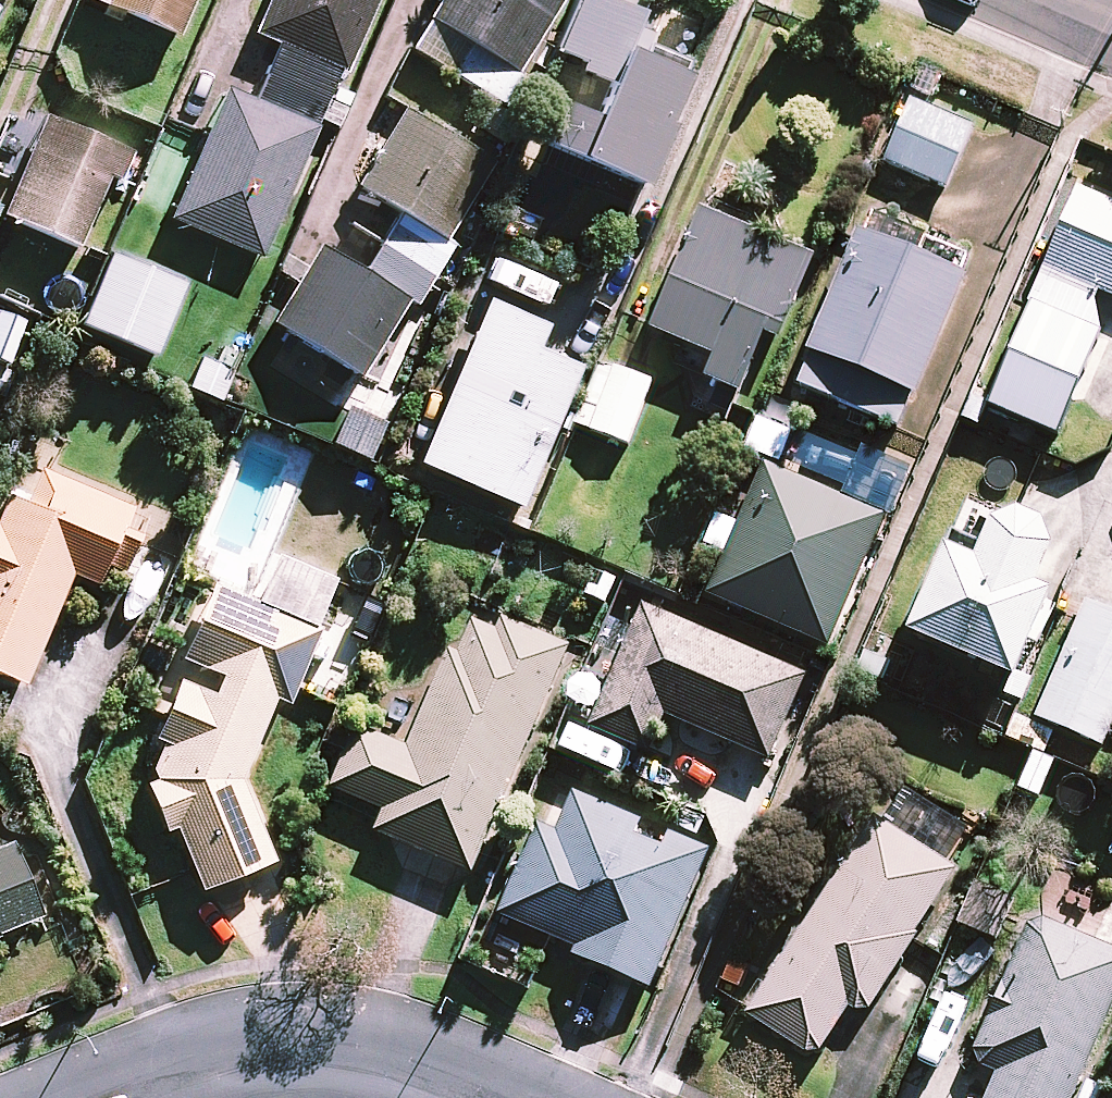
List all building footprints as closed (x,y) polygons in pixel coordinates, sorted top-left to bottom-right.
[(176,36),(191,0),(93,0),(176,36)] [(278,50),(253,108),(224,95),(170,219),(258,257),(284,195),(290,198),(342,77),(375,0),(265,0),(249,37),(278,50)] [(455,76),(500,104),(563,0),(445,0),(414,51),(420,55),(400,88),(435,110),(455,76)] [(557,50),(583,60),(579,69),(610,81),(595,119),(561,106),(545,147),(641,185),(684,76),(622,52),(638,13),(604,0),(577,0),(557,50)] [(970,129),(910,105),(886,163),(946,188),(970,129)] [(276,326),(370,382),(451,247),(443,242),(491,163),(405,112),(359,189),(400,213),(364,274),(322,249),(276,326)] [(122,149),(46,117),(4,216),(80,248),(122,149)] [(1078,192),(1004,364),(1064,389),(1104,294),(1111,297),(1111,206),(1078,192)] [(809,257),(703,210),(651,330),(716,358),(706,379),(737,393),(764,332),(774,337),(809,257)] [(972,257),(869,213),(795,384),(898,428),(972,257)] [(182,285),(112,256),(84,325),(154,354),(182,285)] [(546,326),(486,302),(419,464),(524,507),(581,367),(536,349),(546,326)] [(652,384),(601,364),(577,425),(627,445),(652,384)] [(7,495),(0,510),(0,673),(24,683),(71,572),(98,583),(108,561),(122,567),(140,524),(127,519),(133,504),(42,466),(27,503),(7,495)] [(882,519),(760,467),(735,526),(715,517),(704,544),(727,554),(709,596),(828,646),(882,519)] [(1056,535),(999,510),(977,561),(947,548),(909,634),(1014,679),(1051,595),(1033,587),(1056,535)] [(154,737),(160,740),(146,781),(166,831),(174,828),(198,889),(274,860),(256,814),(263,811),(250,780),(274,726),(266,722),(275,700),(294,708),(329,627),(215,578),(181,660),(221,677),(211,698),(178,683),(154,737)] [(1088,602),(1038,717),(1102,745),(1111,722),(1111,613),(1088,602)] [(805,677),(643,607),(591,728),(648,753),(665,715),(769,760),(805,677)] [(475,874),(570,649),(504,621),(500,632),(475,621),(461,655),(451,651),(410,746),(361,725),(333,789),(386,811),(377,832),(475,874)] [(710,853),(572,794),(555,836),(539,829),(501,916),(575,947),(572,954),(652,988),(710,853)] [(956,872),(875,820),(749,1016),(815,1058),(851,1003),(865,1012),(956,872)] [(43,915),(14,845),(0,851),(0,932),(43,915)] [(1111,1007),(1111,907),(1095,899),(1080,935),(1033,916),(972,1060),(998,1071),(987,1097),(1074,1097),(1111,1007)]
